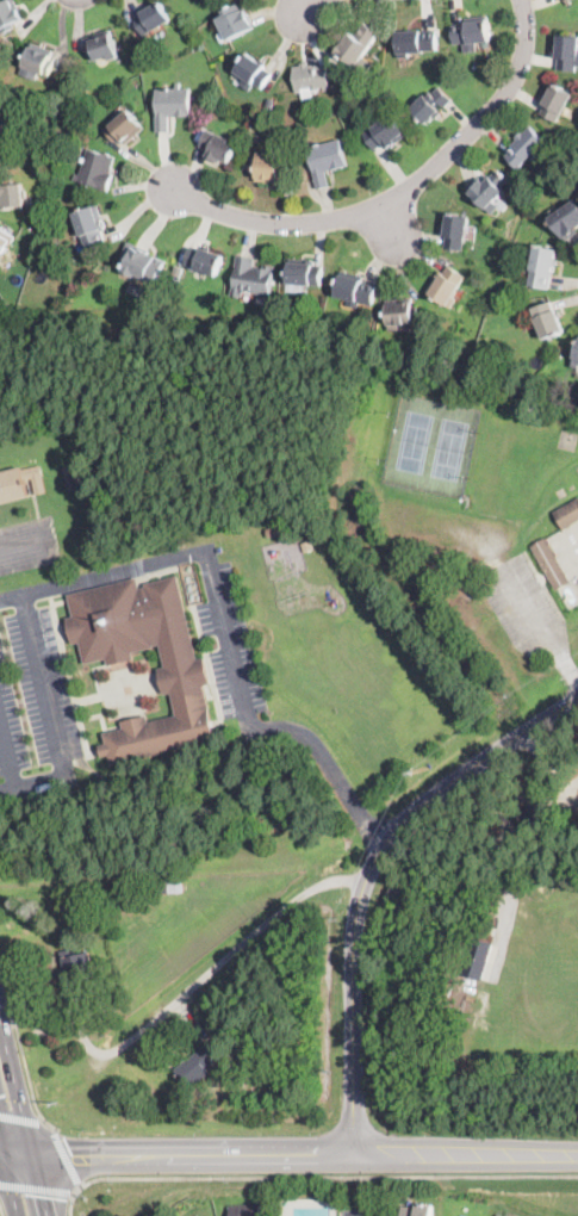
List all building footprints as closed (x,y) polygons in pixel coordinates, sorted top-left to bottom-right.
[(2,33),(0,29),(0,2),(4,0),(14,0),(18,7),(18,8),(19,7),(25,20),(14,25),(15,27),(2,33)] [(148,36),(145,37),(135,20),(143,14),(142,13),(145,11),(160,1),(172,20),(148,36)] [(240,4),(242,10),(247,8),(256,26),(229,41),(228,38),(217,19),(225,15),(223,12),(240,4)] [(477,43),(477,51),(465,52),(464,44),(454,45),(453,27),(453,26),(467,24),(466,21),(489,19),(491,42),(477,43)] [(380,33),(369,50),(358,67),(336,52),(350,33),(355,37),(365,23),(380,33)] [(437,30),(437,35),(439,50),(423,51),(423,52),(409,54),(410,58),(399,58),(398,32),(437,30)] [(116,44),(120,57),(111,61),(110,57),(98,61),(98,60),(91,61),(85,38),(112,31),(116,44)] [(557,35),(577,37),(577,66),(577,72),(559,69),(559,58),(554,57),(557,35)] [(49,75),(49,76),(24,67),(32,43),(54,50),(50,58),(55,61),(49,75)] [(248,54),(260,61),(261,58),(267,62),(265,64),(267,66),(266,68),(273,73),(261,89),(246,79),(236,72),(248,54)] [(2,66),(0,67),(0,58),(4,55),(8,60),(2,66)] [(309,63),(310,66),(317,64),(317,66),(328,64),(330,86),(330,87),(319,88),(321,89),(312,91),(312,88),(303,89),(303,93),(297,93),(294,67),(302,66),(302,63),(309,63)] [(180,83),(181,88),(191,87),(192,116),(169,116),(170,131),(157,132),(156,117),(157,117),(156,89),(178,89),(176,83),(180,83)] [(560,120),(560,123),(541,113),(546,105),(543,104),(552,85),(553,83),(573,94),(560,120)] [(443,91),(453,100),(446,107),(441,104),(437,107),(440,110),(439,111),(441,113),(436,118),(434,117),(433,117),(434,118),(429,123),(428,122),(425,124),(411,108),(425,95),(428,98),(440,87),(443,91)] [(76,111),(70,117),(66,111),(72,106),(76,111)] [(138,135),(135,138),(126,144),(120,138),(116,143),(105,130),(129,110),(145,129),(138,135)] [(397,143),(396,144),(389,149),(385,143),(375,150),(363,135),(393,113),(409,135),(397,143)] [(529,126),(542,138),(548,143),(542,149),(541,148),(536,154),(535,153),(520,169),(506,156),(514,148),(511,147),(517,139),(516,138),(522,131),(523,132),(529,126)] [(232,156),(229,163),(222,160),(220,162),(217,161),(217,162),(211,160),(212,159),(209,157),(211,151),(201,147),(210,129),(238,143),(232,156)] [(328,187),(318,190),(307,148),(341,139),(348,165),(327,170),(331,186),(328,187)] [(114,175),(111,186),(108,191),(74,180),(76,173),(81,174),(89,149),(116,157),(111,173),(114,175)] [(285,178),(284,185),(256,181),(257,165),(259,151),(268,153),(268,156),(281,159),(281,161),(286,161),(285,178)] [(508,181),(502,187),(505,192),(503,194),(502,194),(498,198),(486,210),(470,193),(476,187),(474,186),(480,181),(481,179),(485,182),(498,170),(508,181)] [(26,206),(0,209),(0,201),(0,178),(13,176),(14,185),(24,184),(26,206)] [(577,199),(577,201),(577,228),(577,229),(577,231),(577,233),(567,241),(565,242),(549,218),(577,199)] [(104,221),(104,223),(105,222),(106,225),(105,225),(105,229),(101,230),(107,244),(87,252),(74,213),(98,205),(104,221)] [(465,243),(464,250),(446,248),(448,236),(445,235),(445,232),(448,213),(470,217),(465,243)] [(4,253),(0,258),(0,224),(10,231),(6,236),(12,241),(7,247),(10,248),(5,254),(4,253)] [(166,261),(156,283),(137,275),(136,277),(122,271),(125,261),(122,259),(129,241),(150,250),(149,254),(166,261)] [(532,246),(536,247),(558,249),(557,259),(559,260),(558,266),(555,265),(554,274),(552,274),(551,290),(530,286),(529,286),(534,255),(529,255),(532,246)] [(191,247),(201,250),(203,248),(223,255),(216,277),(204,273),(194,269),(195,265),(186,261),(191,247)] [(256,268),(256,267),(263,268),(265,265),(275,267),(275,272),(274,272),(271,296),(244,292),(243,297),(241,297),(241,298),(234,297),(235,296),(231,296),(237,255),(255,258),(253,268),(256,268)] [(315,261),(315,265),(324,266),(323,286),(288,284),(288,275),(290,262),(305,263),(305,260),(315,261)] [(184,266),(180,275),(173,273),(176,263),(184,266)] [(455,269),(466,278),(453,297),(456,299),(450,309),(430,294),(427,292),(440,272),(443,274),(449,266),(455,269)] [(374,302),(373,305),(360,302),(359,308),(348,305),(349,300),(335,297),(342,271),(363,277),(362,281),(378,286),(374,302)] [(412,306),(417,306),(419,325),(415,325),(415,322),(399,324),(400,330),(390,331),(386,300),(411,298),(412,306)] [(554,311),(555,312),(559,310),(561,316),(559,317),(565,331),(543,340),(535,318),(537,317),(534,309),(552,302),(554,311)] [(4,503),(0,504),(0,472),(1,472),(4,472),(20,467),(23,466),(26,466),(41,463),(41,464),(43,472),(44,477),(46,486),(48,492),(36,496),(36,494),(35,490),(35,488),(32,478),(31,478),(30,479),(26,480),(29,488),(29,492),(30,494),(30,496),(25,498),(6,503),(4,503)] [(81,489),(69,491),(63,466),(75,464),(81,489)] [(555,511),(577,498),(577,520),(567,527),(564,529),(554,513),(555,511)] [(269,538),(268,538),(267,529),(280,527),(282,534),(269,538)] [(557,589),(532,546),(546,538),(571,581),(557,589)] [(178,576),(185,604),(186,607),(193,638),(198,659),(204,658),(205,658),(210,678),(211,681),(211,684),(210,684),(209,684),(204,685),(212,719),(213,721),(213,725),(215,728),(217,738),(218,740),(217,740),(186,749),(162,755),(119,764),(112,767),(110,756),(102,757),(102,756),(100,747),(100,746),(107,744),(104,734),(104,733),(106,733),(124,728),(123,725),(122,721),(125,721),(132,719),(143,716),(144,716),(148,715),(149,722),(176,715),(175,709),(172,694),(164,695),(164,694),(159,671),(159,669),(166,668),(166,666),(164,664),(161,647),(160,645),(155,646),(155,647),(136,652),(135,652),(133,653),(133,654),(135,659),(132,660),(111,665),(108,666),(107,660),(107,659),(86,665),(80,643),(74,645),(73,640),(68,621),(67,618),(73,616),(70,603),(69,598),(68,595),(76,593),(77,593),(79,593),(107,585),(138,578),(141,588),(145,587),(147,587),(147,585),(145,584),(147,584),(149,583),(156,581),(161,581),(163,579),(178,576)] [(168,877),(169,885),(184,883),(184,893),(160,894),(159,879),(168,877)] [(484,974),(483,981),(464,975),(464,974),(474,938),(493,944),(484,974)] [(72,950),(73,956),(89,951),(95,976),(85,979),(89,998),(70,1003),(63,970),(60,951),(70,949),(72,950)] [(107,958),(99,961),(98,954),(105,951),(107,958)] [(223,1056),(212,1065),(207,1069),(211,1074),(189,1091),(174,1071),(182,1065),(181,1062),(184,1060),(186,1059),(187,1061),(212,1042),(223,1056)] [(244,1086),(237,1090),(234,1084),(237,1081),(241,1080),(244,1086)] [(259,1203),(260,1215),(230,1215),(229,1206),(259,1203)] [(433,1214),(433,1215),(402,1215),(402,1206),(433,1205),(433,1214)]
